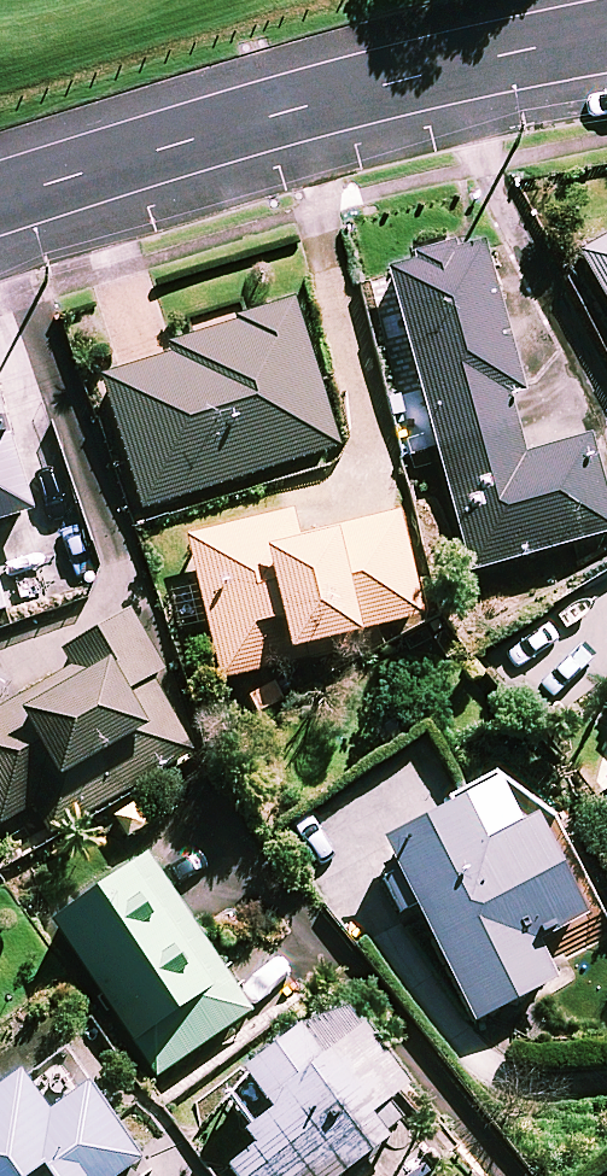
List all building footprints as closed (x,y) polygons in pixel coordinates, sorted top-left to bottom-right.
[(573,253),(566,258),(606,330),(606,234),(573,253)] [(476,240),(382,266),(467,570),(606,531),(606,522),(583,435),(519,453),(503,394),(518,390),(476,240)] [(333,446),(288,302),(163,341),(167,355),(98,377),(138,506),(333,446)] [(0,431),(0,518),(25,510),(0,431)] [(416,614),(391,515),(292,539),(286,512),(182,537),(217,677),(286,660),(282,647),(416,614)] [(91,657),(0,710),(0,818),(27,802),(46,834),(157,769),(91,657)] [(575,913),(522,814),(463,815),(429,751),(347,795),(468,1019),(548,977),(527,939),(575,913)] [(598,779),(606,790),(606,771),(598,779)] [(245,1009),(131,853),(40,919),(153,1075),(245,1009)] [(229,1175),(329,1175),(379,1136),(373,1128),(391,1114),(379,1098),(392,1087),(319,996),(209,1084),(236,1118),(203,1144),(229,1175)] [(138,1159),(77,1075),(39,1102),(8,1061),(0,1067),(0,1175),(114,1175),(138,1159)]
